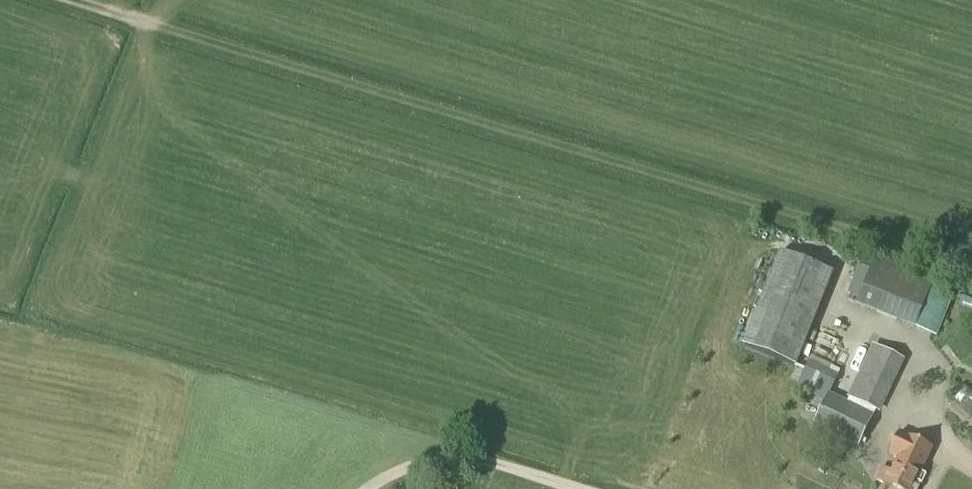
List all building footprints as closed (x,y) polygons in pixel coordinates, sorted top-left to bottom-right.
[(780,252),(742,345),(793,366),(832,274),(780,252)] [(933,282),(877,260),(858,306),(914,327),(933,282)] [(813,365),(818,353),(804,348),(799,359),(813,365)] [(808,363),(797,387),(825,400),(829,393),(836,376),(808,363)] [(825,400),(814,424),(858,444),(872,413),(829,393),(825,400)] [(890,488),(919,488),(920,486),(915,484),(931,449),(897,434),(888,455),(897,459),(885,487),(890,488)] [(415,480),(411,488),(433,488),(415,480)]
